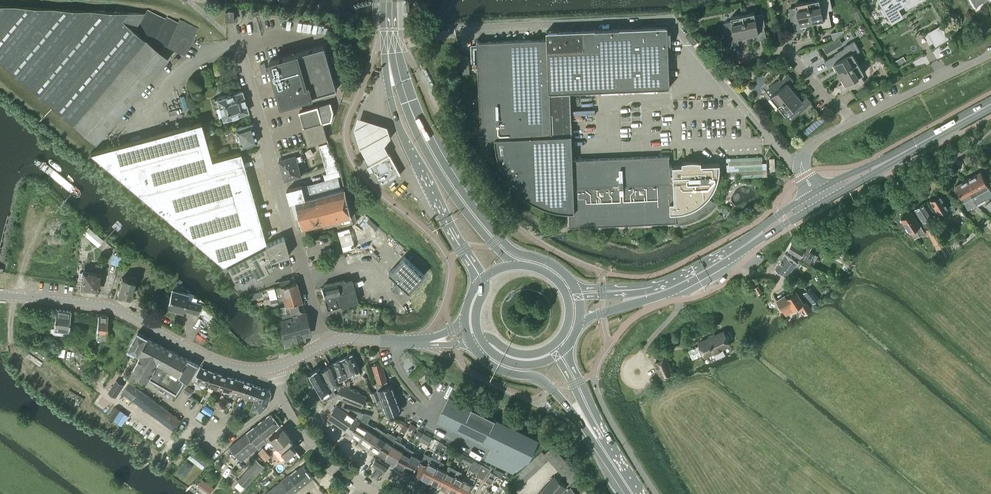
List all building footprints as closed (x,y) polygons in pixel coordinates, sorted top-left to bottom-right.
[(807,1),(812,23),(813,23),(813,22),(821,20),(823,26),(831,24),(828,10),(832,9),(830,0),(821,0),(820,0),(810,0),(807,1)] [(884,7),(881,9),(885,15),(888,13),(892,21),(903,14),(901,11),(906,8),(907,8),(907,7),(920,0),(880,0),(884,7)] [(812,23),(807,1),(796,3),(796,6),(789,8),(790,16),(792,16),(795,32),(804,30),(802,24),(811,22),(811,23),(812,23)] [(96,143),(167,59),(134,31),(144,13),(128,12),(0,4),(0,61),(96,143)] [(137,30),(184,55),(198,28),(180,19),(178,22),(167,17),(166,19),(148,9),(137,30)] [(226,10),(226,20),(235,20),(235,10),(226,10)] [(754,11),(743,14),(747,36),(748,36),(748,35),(756,33),(758,40),(767,38),(764,23),(765,22),(763,14),(755,16),(754,11)] [(747,36),(743,14),(731,16),(732,20),(724,22),(726,30),(727,30),(730,45),(739,43),(738,37),(746,35),(746,36),(747,36)] [(941,25),(929,32),(936,44),(948,37),(941,25)] [(477,39),(478,74),(481,143),(484,143),(495,143),(496,145),(497,155),(501,164),(505,173),(511,181),(517,189),(519,191),(525,195),(533,201),(542,205),(551,209),(561,210),(569,211),(570,225),(569,226),(589,225),(677,221),(677,220),(681,219),(681,220),(681,222),(687,221),(695,218),(700,216),(702,215),(708,210),(714,205),(715,204),(717,203),(718,201),(718,200),(717,201),(716,202),(715,203),(715,204),(713,202),(712,201),(709,198),(708,197),(710,194),(713,191),(715,188),(717,184),(718,179),(719,175),(720,170),(720,166),(720,163),(702,164),(701,162),(701,160),(700,161),(700,160),(699,160),(694,160),(692,160),(688,160),(683,161),(682,161),(682,162),(682,165),(670,165),(669,156),(670,156),(670,155),(573,159),(572,134),(562,135),(560,91),(570,91),(574,91),(574,95),(586,94),(586,90),(598,90),(670,87),(668,35),(671,35),(671,32),(668,32),(667,26),(546,31),(547,39),(480,41),(477,39)] [(831,32),(833,40),(843,32),(843,29),(831,32)] [(842,43),(839,37),(823,47),(826,52),(842,43)] [(839,73),(839,74),(858,62),(854,54),(860,50),(855,40),(844,46),(845,47),(837,52),(838,53),(825,60),(829,68),(835,65),(839,72),(839,73)] [(269,61),(282,104),(287,103),(287,102),(283,103),(281,96),(288,94),(290,101),(289,101),(289,102),(337,89),(325,45),(269,61)] [(858,62),(839,74),(840,74),(845,81),(839,85),(843,92),(857,85),(857,86),(865,81),(861,75),(864,73),(858,62)] [(770,95),(778,105),(795,90),(794,90),(789,83),(794,79),(788,72),(776,82),(775,81),(769,87),(774,93),(770,95)] [(248,111),(242,90),(216,98),(223,119),(248,111)] [(795,90),(778,105),(786,114),(789,111),(794,117),(801,112),(800,111),(812,101),(806,94),(801,98),(795,91),(796,91),(795,90)] [(290,101),(288,94),(281,96),(283,103),(287,102),(287,103),(289,102),(289,101),(290,101)] [(323,122),(331,120),(333,111),(331,102),(299,111),(309,144),(327,139),(326,134),(323,122)] [(370,163),(389,153),(385,146),(387,143),(391,138),(387,128),(379,125),(358,118),(354,128),(361,149),(370,163)] [(212,160),(201,121),(90,152),(91,153),(223,264),(266,242),(240,152),(212,160)] [(235,128),(240,147),(257,142),(251,123),(235,128)] [(325,166),(327,173),(339,169),(329,142),(319,145),(325,166)] [(279,158),(285,179),(302,174),(299,166),(296,154),(304,152),(302,145),(280,152),(282,158),(280,158),(279,158)] [(38,152),(29,163),(76,200),(85,189),(38,152)] [(401,174),(389,153),(370,163),(381,184),(401,174)] [(985,200),(990,196),(990,191),(980,171),(972,176),(985,200)] [(290,202),(296,200),(341,188),(338,176),(303,186),(302,185),(287,189),(290,202)] [(964,181),(976,204),(985,200),(972,176),(964,181)] [(968,209),(976,204),(964,181),(955,185),(968,209)] [(352,214),(354,222),(357,218),(350,191),(346,192),(345,187),(341,188),(296,200),(304,227),(352,214)] [(940,194),(930,199),(938,213),(941,212),(944,217),(956,210),(953,205),(952,204),(947,207),(940,194)] [(925,227),(931,224),(936,221),(933,216),(925,203),(915,209),(923,222),(922,223),(925,227)] [(901,218),(910,232),(914,239),(925,232),(920,225),(911,211),(901,218)] [(945,245),(934,225),(926,229),(937,249),(945,245)] [(103,240),(88,226),(82,233),(97,246),(103,240)] [(284,237),(283,237),(265,245),(266,245),(227,266),(233,280),(251,270),(256,278),(269,271),(268,270),(272,268),(270,260),(289,255),(284,237)] [(818,246),(817,247),(831,256),(832,254),(836,248),(829,244),(825,242),(821,240),(818,246)] [(788,250),(808,261),(813,264),(818,254),(809,250),(810,248),(802,244),(801,246),(792,241),(788,250)] [(113,253),(110,262),(114,264),(118,265),(118,264),(121,256),(122,252),(116,250),(115,254),(113,253)] [(797,262),(785,253),(775,267),(786,276),(797,262)] [(405,256),(404,256),(389,272),(390,272),(409,290),(409,291),(425,275),(424,274),(405,256)] [(84,290),(87,290),(88,289),(98,290),(100,273),(83,271),(83,272),(79,271),(78,278),(82,278),(81,289),(83,289),(84,290)] [(129,275),(128,279),(122,278),(117,294),(130,297),(136,277),(129,275)] [(269,299),(299,291),(296,282),(290,283),(289,278),(279,281),(280,286),(267,289),(269,299)] [(323,297),(326,309),(337,307),(336,304),(339,303),(340,307),(358,303),(351,280),(344,281),(344,279),(324,284),(324,287),(321,288),(323,297)] [(819,298),(810,288),(803,293),(812,304),(819,298)] [(182,312),(183,310),(197,314),(200,302),(186,298),(188,293),(172,289),(167,308),(182,312)] [(284,300),(285,305),(301,301),(299,291),(269,299),(271,303),(278,301),(284,300)] [(785,295),(778,299),(785,310),(787,314),(794,309),(800,306),(805,313),(811,309),(806,301),(803,303),(796,291),(786,297),(785,295)] [(280,324),(283,340),(285,346),(304,341),(305,341),(305,340),(305,339),(304,335),(309,334),(304,312),(301,301),(285,305),(279,307),(282,318),(279,319),(277,320),(278,324),(280,324)] [(54,321),(53,327),(60,328),(59,334),(67,334),(68,328),(68,329),(69,324),(71,310),(56,308),(55,317),(55,318),(54,321)] [(97,332),(96,335),(106,336),(106,333),(106,329),(107,326),(107,325),(108,314),(99,313),(97,327),(97,332)] [(129,348),(128,350),(135,355),(136,352),(139,354),(148,337),(138,331),(136,334),(136,335),(135,337),(133,340),(133,341),(132,343),(131,344),(129,348)] [(688,350),(692,359),(703,354),(704,356),(713,353),(716,359),(725,355),(722,348),(729,345),(723,332),(698,343),(699,345),(688,350)] [(133,371),(129,378),(137,382),(141,375),(148,379),(149,379),(177,395),(179,393),(186,383),(183,381),(174,375),(164,369),(166,366),(181,374),(189,359),(148,337),(139,354),(141,355),(134,368),(133,370),(133,371)] [(353,353),(342,358),(348,374),(349,374),(360,370),(353,353)] [(335,361),(333,362),(341,381),(342,383),(351,380),(349,374),(348,374),(342,358),(335,361)] [(661,378),(673,373),(666,358),(655,362),(661,378)] [(189,359),(181,374),(189,379),(199,364),(190,360),(189,359)] [(333,362),(322,369),(334,387),(336,390),(337,391),(341,387),(343,385),(342,383),(341,381),(333,362)] [(378,390),(389,385),(381,362),(372,365),(378,382),(375,383),(378,390)] [(193,377),(209,383),(213,371),(201,366),(193,377)] [(320,366),(309,373),(326,399),(333,394),(362,407),(367,396),(343,385),(341,387),(337,391),(336,390),(334,387),(322,369),(320,366)] [(209,383),(220,386),(221,387),(225,375),(213,371),(209,383)] [(221,387),(225,388),(232,390),(236,378),(225,375),(221,387)] [(233,389),(245,393),(249,382),(236,378),(232,390),(233,389)] [(123,391),(132,398),(135,394),(139,397),(143,391),(130,382),(123,391)] [(245,393),(256,397),(258,397),(261,387),(249,382),(245,393)] [(392,384),(389,385),(378,390),(382,398),(388,412),(389,414),(401,409),(392,384)] [(258,397),(256,397),(252,407),(261,410),(268,404),(272,392),(270,390),(261,387),(258,397)] [(297,393),(306,401),(310,397),(302,388),(297,393)] [(382,398),(378,390),(371,393),(375,401),(377,400),(382,398)] [(132,398),(144,407),(152,397),(143,391),(139,397),(135,394),(132,398)] [(144,407),(157,417),(160,413),(156,409),(160,404),(152,397),(144,407)] [(438,420),(437,421),(501,452),(496,463),(486,458),(485,459),(512,472),(528,459),(538,440),(495,419),(494,418),(494,419),(473,408),(472,407),(472,408),(449,397),(449,398),(450,399),(440,421),(438,420)] [(388,412),(382,398),(377,400),(382,414),(388,412)] [(157,417),(165,423),(173,413),(160,404),(156,409),(160,413),(157,417)] [(352,434),(360,439),(366,431),(367,432),(369,430),(371,431),(373,429),(373,430),(375,428),(367,422),(372,415),(364,413),(336,405),(328,417),(352,434)] [(173,413),(165,423),(174,429),(181,420),(173,413)] [(281,424),(278,421),(272,413),(262,420),(247,431),(230,445),(230,446),(241,460),(259,446),(267,440),(265,437),(281,424)] [(360,439),(372,447),(384,431),(376,426),(376,427),(375,428),(373,430),(373,429),(371,431),(369,430),(367,432),(366,431),(360,439)] [(270,438),(278,448),(279,446),(287,456),(296,449),(292,443),(296,440),(296,439),(293,441),(290,438),(292,436),(284,427),(270,438)] [(372,447),(379,452),(389,437),(390,435),(384,431),(372,447)] [(379,452),(385,456),(397,437),(391,434),(390,435),(389,437),(379,452)] [(385,456),(396,462),(405,446),(406,445),(400,442),(403,437),(398,435),(397,437),(385,456)] [(395,463),(404,467),(412,454),(414,451),(405,446),(396,462),(395,463)] [(552,446),(544,454),(549,459),(570,482),(577,476),(573,470),(552,446)] [(404,467),(413,472),(420,461),(423,455),(414,450),(414,451),(412,454),(404,467)] [(421,476),(430,481),(440,461),(437,459),(431,456),(429,462),(421,476)] [(372,475),(378,479),(383,471),(385,472),(389,465),(376,457),(372,464),(376,467),(372,475)] [(517,475),(510,482),(517,489),(524,482),(544,464),(537,457),(517,475)] [(238,481),(245,487),(263,466),(256,460),(238,481)] [(413,472),(421,476),(429,462),(424,460),(423,463),(420,461),(413,472)] [(430,481),(439,485),(446,471),(441,468),(444,463),(440,461),(430,481)] [(264,493),(293,493),(314,478),(304,465),(298,470),(297,469),(264,493)] [(439,485),(448,490),(458,470),(457,469),(454,468),(449,465),(446,471),(439,485)] [(455,493),(457,493),(464,480),(459,478),(462,472),(458,470),(448,490),(455,493)] [(485,480),(491,484),(497,474),(491,470),(485,480)] [(540,493),(559,493),(566,486),(555,475),(538,491),(540,493)] [(457,493),(468,493),(473,485),(475,479),(471,477),(468,482),(464,480),(457,493)] [(564,493),(580,493),(587,486),(579,478),(571,487),(564,493)]
